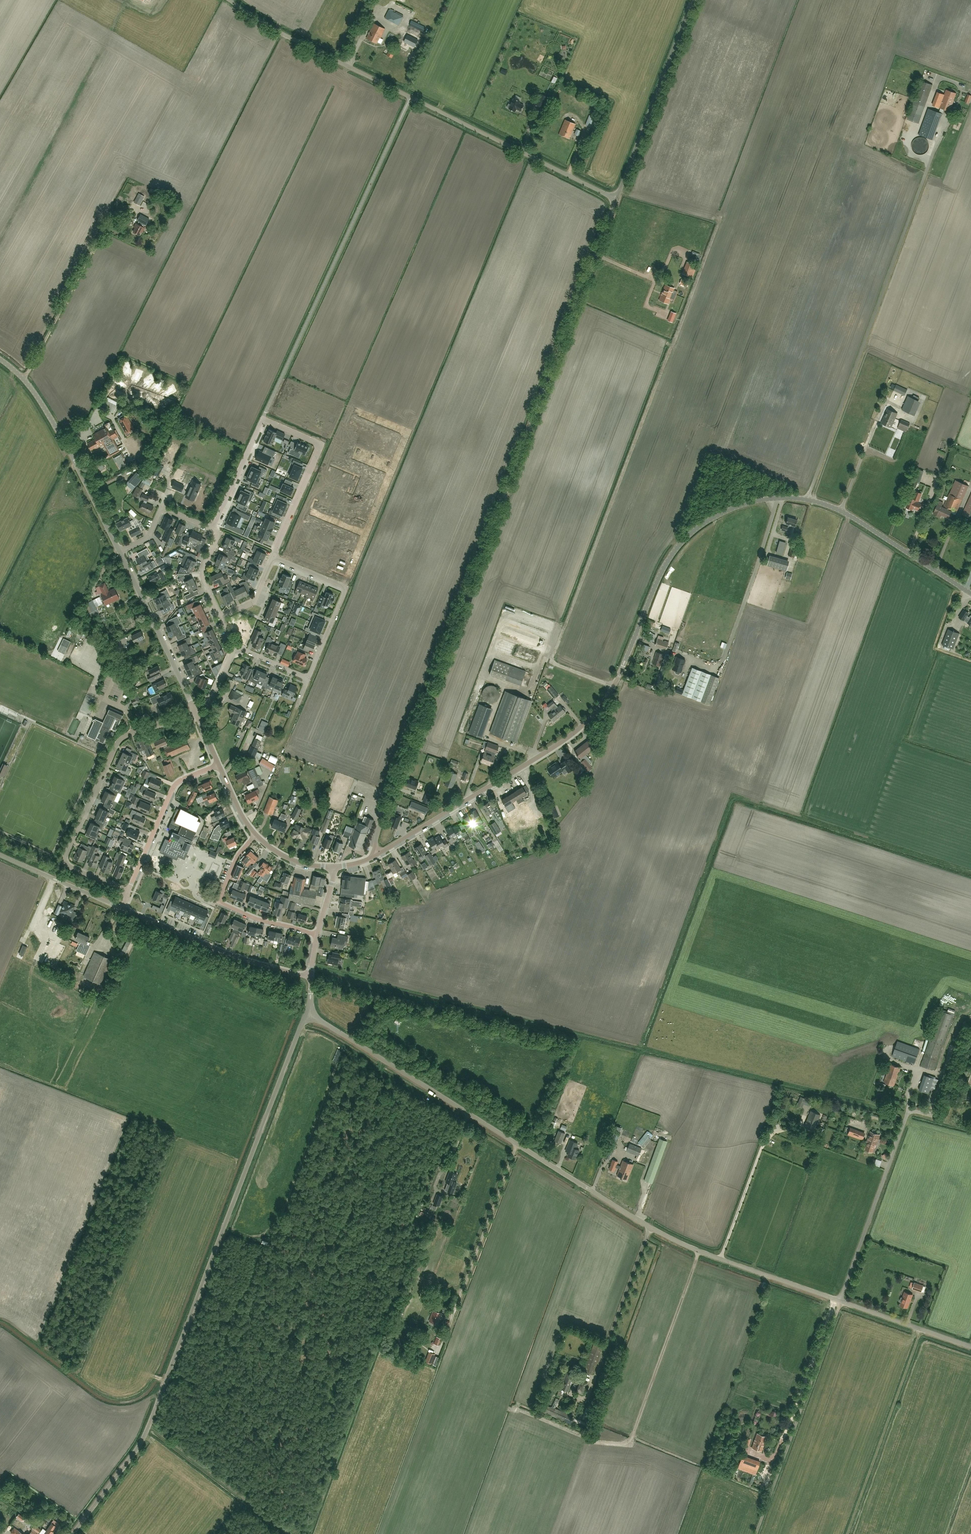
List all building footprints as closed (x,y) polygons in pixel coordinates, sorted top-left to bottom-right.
[(399,25),(403,16),(389,9),(385,18),(399,25)] [(423,32),(425,27),(411,20),(409,25),(423,32)] [(379,40),(385,29),(374,23),(366,38),(377,43),(378,40),(379,40)] [(411,45),(415,39),(405,33),(401,40),(404,42),(411,45)] [(919,123),(933,85),(921,81),(907,119),(919,123)] [(949,112),(956,93),(946,90),(944,95),(937,92),(934,101),(941,104),(939,108),(949,112)] [(535,105),(538,106),(542,108),(548,97),(544,95),(540,94),(535,105)] [(509,109),(515,112),(516,108),(518,109),(518,110),(521,111),(524,105),(519,103),(520,101),(514,98),(511,105),(508,104),(507,107),(509,108),(509,109)] [(933,140),(942,114),(928,108),(919,135),(933,140)] [(589,115),(585,125),(594,128),(598,119),(589,115)] [(569,138),(576,124),(565,119),(559,134),(569,138)] [(143,227),(145,224),(146,225),(149,219),(140,214),(137,220),(139,221),(138,224),(137,224),(136,224),(134,227),(136,228),(134,232),(139,235),(141,231),(143,232),(145,228),(143,227)] [(686,267),(683,274),(692,277),(695,270),(696,266),(688,262),(686,267)] [(676,290),(677,286),(673,284),(671,287),(665,285),(659,300),(668,303),(674,289),(676,290)] [(669,318),(668,320),(673,322),(674,320),(676,313),(671,311),(669,318)] [(905,396),(907,390),(896,385),(894,390),(905,396)] [(288,387),(285,394),(296,399),(299,391),(288,387)] [(915,415),(921,401),(908,396),(902,410),(915,415)] [(322,399),(320,404),(329,408),(331,403),(322,399)] [(106,400),(103,407),(114,413),(117,406),(106,400)] [(283,402),(281,407),(293,413),(297,404),(291,402),(290,405),(283,402)] [(320,404),(318,408),(327,412),(329,408),(320,404)] [(281,407),(278,413),(285,416),(284,418),(289,421),(293,413),(281,407)] [(318,408),(316,413),(325,417),(327,412),(318,408)] [(892,427),(898,413),(888,409),(882,423),(892,427)] [(316,413),(314,417),(324,421),(325,417),(316,413)] [(130,435),(129,432),(131,431),(131,430),(134,428),(128,418),(126,419),(125,417),(121,419),(122,421),(120,422),(126,433),(127,436),(130,435)] [(314,417),(312,421),(322,425),(324,421),(314,417)] [(908,429),(910,423),(902,420),(900,425),(908,429)] [(312,421),(310,426),(320,430),(322,425),(312,421)] [(96,439),(87,443),(91,451),(100,446),(100,447),(104,445),(105,444),(110,452),(118,448),(113,439),(118,437),(113,428),(110,422),(105,425),(106,427),(93,434),(96,439)] [(266,436),(263,441),(272,445),(274,440),(281,443),(282,440),(285,434),(277,431),(276,433),(269,429),(266,437),(266,436)] [(942,446),(940,449),(946,451),(949,443),(943,441),(942,446)] [(309,447),(298,442),(295,448),(292,446),(289,453),(293,455),(294,450),(305,455),(307,451),(308,451),(309,448),(308,447),(309,447)] [(341,442),(340,446),(348,450),(350,445),(341,442)] [(170,444),(161,461),(169,465),(178,447),(170,444)] [(340,446),(338,451),(346,454),(348,450),(340,446)] [(259,451),(256,459),(268,464),(271,457),(273,458),(276,451),(268,448),(265,454),(259,451)] [(338,451),(336,455),(345,459),(346,454),(338,451)] [(125,464),(122,459),(124,458),(122,453),(115,457),(116,458),(117,458),(121,466),(125,464)] [(336,455),(334,460),(343,463),(345,459),(336,455)] [(290,476),(298,480),(303,468),(299,467),(301,463),(294,460),(292,464),(295,465),(290,476)] [(334,460),(332,464),(341,468),(343,463),(334,460)] [(928,462),(925,470),(938,475),(941,466),(928,462)] [(158,477),(164,466),(159,464),(154,474),(158,477)] [(250,471),(249,473),(261,478),(264,473),(265,473),(267,470),(260,467),(258,470),(252,467),(251,468),(250,468),(249,471),(250,471)] [(129,481),(135,486),(143,477),(137,472),(129,481)] [(374,472),(372,477),(382,481),(384,476),(374,472)] [(920,483),(923,474),(916,472),(915,474),(912,485),(916,487),(918,482),(920,483)] [(258,484),(261,478),(249,473),(249,474),(248,474),(246,477),(247,478),(246,479),(253,482),(251,485),(258,488),(260,485),(258,484)] [(372,477),(370,483),(379,487),(382,481),(372,477)] [(280,490),(291,495),(294,488),(290,486),(290,485),(291,485),(292,482),(286,479),(284,484),(283,484),(280,490)] [(946,506),(945,508),(942,514),(950,518),(953,512),(951,511),(953,509),(958,511),(969,485),(957,480),(951,494),(950,493),(945,505),(946,506)] [(370,483),(368,488),(377,492),(379,487),(370,483)] [(195,485),(192,484),(186,497),(194,500),(196,495),(197,495),(198,492),(200,487),(196,486),(197,485),(195,485)] [(137,486),(133,495),(134,496),(139,498),(143,489),(139,487),(137,486)] [(364,493),(362,495),(368,498),(370,495),(375,497),(377,492),(368,488),(367,487),(364,493)] [(241,490),(239,496),(249,500),(251,501),(254,493),(245,489),(244,491),(241,490)] [(321,489),(318,498),(323,500),(327,491),(321,489)] [(327,491),(323,500),(328,502),(332,493),(327,491)] [(921,511),(923,505),(916,502),(917,500),(919,501),(922,493),(917,491),(914,499),(911,497),(907,507),(913,510),(913,508),(921,511)] [(332,493),(328,502),(333,504),(337,495),(332,493)] [(146,503),(149,497),(142,494),(140,498),(144,500),(140,509),(150,514),(153,506),(146,503)] [(273,505),(285,510),(285,509),(286,509),(288,505),(287,505),(287,504),(282,501),(284,497),(277,494),(275,499),(276,499),(273,505)] [(337,495),(333,504),(338,506),(342,498),(337,495)] [(239,496),(236,501),(239,503),(239,504),(238,504),(237,507),(242,509),(243,506),(246,507),(249,500),(239,496)] [(342,498),(338,506),(343,508),(347,500),(342,498)] [(945,508),(941,506),(943,502),(939,501),(934,513),(941,516),(942,514),(945,508)] [(352,502),(348,511),(353,512),(356,504),(352,502)] [(356,504),(353,512),(357,514),(361,505),(356,504)] [(282,516),(285,510),(273,505),(271,510),(270,510),(268,513),(275,516),(277,513),(282,516)] [(361,505),(357,514),(362,516),(365,507),(361,505)] [(365,507),(362,516),(366,518),(370,509),(365,507)] [(231,512),(229,517),(239,522),(241,517),(248,520),(250,516),(237,510),(235,513),(231,512)] [(168,541),(169,538),(173,529),(169,527),(173,520),(165,517),(161,527),(167,530),(163,539),(168,541)] [(237,527),(239,522),(229,517),(226,522),(230,524),(228,528),(242,534),(244,530),(237,527)] [(795,526),(797,520),(788,517),(786,524),(788,524),(788,527),(783,526),(782,530),(792,533),(793,529),(792,529),(793,526),(795,526)] [(132,537),(141,532),(138,527),(136,528),(132,520),(129,522),(127,518),(118,522),(121,530),(128,527),(130,530),(129,531),(132,537)] [(275,522),(266,518),(265,522),(262,521),(261,523),(264,524),(273,528),(275,522)] [(313,518),(309,527),(313,529),(311,535),(316,537),(320,527),(316,526),(319,520),(313,518)] [(181,545),(183,540),(186,534),(183,532),(185,526),(180,523),(176,533),(179,534),(178,538),(175,543),(181,545)] [(264,524),(263,527),(258,525),(258,526),(255,525),(254,527),(270,534),(272,531),(273,528),(264,524)] [(323,526),(319,536),(322,538),(324,533),(329,536),(333,526),(327,524),(326,527),(323,526)] [(333,526),(329,536),(334,538),(332,542),(336,543),(340,533),(337,532),(338,528),(333,526)] [(260,542),(262,543),(265,539),(267,540),(270,534),(254,527),(253,529),(257,531),(257,532),(261,533),(259,536),(262,538),(260,542)] [(192,547),(192,545),(194,542),(198,533),(193,531),(189,539),(185,537),(181,544),(185,546),(185,545),(187,545),(188,544),(189,544),(189,546),(192,547)] [(342,536),(338,546),(343,548),(345,542),(349,544),(353,534),(347,532),(345,538),(342,536)] [(204,545),(199,543),(203,535),(198,533),(194,542),(192,545),(197,548),(196,551),(200,553),(204,545)] [(227,537),(225,542),(233,545),(235,540),(240,543),(241,540),(235,537),(234,540),(227,537)] [(785,543),(779,541),(776,552),(782,554),(785,543)] [(236,547),(233,545),(225,542),(223,547),(229,550),(228,553),(234,556),(236,553),(234,552),(236,547)] [(315,544),(311,554),(314,556),(313,559),(318,561),(322,552),(317,550),(319,546),(315,544)] [(256,552),(255,555),(264,559),(266,554),(259,550),(260,548),(255,545),(252,551),(256,552)] [(794,557),(797,549),(791,547),(788,556),(794,557)] [(138,564),(149,558),(147,555),(150,553),(147,548),(141,551),(143,555),(136,559),(138,563),(138,564)] [(185,555),(182,561),(183,562),(194,567),(196,561),(194,560),(188,558),(190,553),(184,550),(184,551),(183,554),(185,555)] [(322,552),(318,561),(324,564),(325,560),(329,562),(333,551),(329,550),(327,554),(322,552)] [(220,553),(218,558),(229,563),(231,558),(235,560),(236,557),(234,556),(228,553),(226,556),(220,553)] [(262,564),(264,559),(255,555),(254,557),(252,556),(252,558),(249,557),(248,560),(250,561),(251,559),(262,564)] [(786,571),(789,563),(769,557),(767,565),(786,571)] [(151,562),(149,558),(138,564),(139,565),(139,564),(142,569),(144,568),(146,571),(157,566),(154,560),(151,562)] [(226,568),(229,563),(218,558),(215,563),(222,566),(221,569),(226,571),(227,569),(226,568)] [(245,569),(248,571),(257,575),(259,570),(254,567),(255,564),(248,561),(245,569)] [(177,571),(176,574),(179,574),(179,575),(184,575),(184,574),(189,574),(190,571),(192,571),(194,567),(183,562),(181,567),(180,566),(178,571),(177,571)] [(160,566),(163,572),(169,568),(167,563),(160,566)] [(254,580),(257,575),(248,571),(247,574),(244,572),(242,578),(248,580),(249,577),(254,580)] [(161,578),(164,576),(162,572),(157,574),(157,572),(149,577),(152,582),(161,578)] [(223,584),(229,581),(226,575),(223,576),(221,572),(211,577),(215,584),(221,581),(223,584)] [(279,585),(286,588),(285,591),(289,592),(292,585),(288,584),(291,577),(283,574),(282,578),(281,577),(280,581),(279,585)] [(186,584),(187,586),(195,582),(193,577),(186,580),(184,576),(184,575),(179,575),(180,578),(178,579),(179,581),(181,580),(183,585),(186,584)] [(240,583),(241,587),(239,588),(243,596),(248,594),(245,588),(248,587),(246,581),(244,582),(244,581),(240,583)] [(302,594),(306,583),(300,581),(296,591),(295,594),(297,595),(298,592),(302,594)] [(197,588),(195,582),(187,586),(189,591),(197,588)] [(101,595),(106,605),(119,598),(114,588),(108,591),(104,583),(99,586),(100,586),(102,592),(103,594),(101,595)] [(306,583),(302,594),(306,595),(305,598),(307,599),(308,596),(312,586),(306,583)] [(238,599),(243,596),(239,588),(237,589),(237,587),(235,586),(232,587),(229,589),(230,591),(232,595),(236,593),(238,598),(238,599)] [(312,586),(308,596),(312,598),(311,601),(313,601),(314,599),(318,588),(312,586)] [(223,589),(224,591),(220,593),(222,596),(226,605),(231,602),(230,601),(233,600),(227,587),(223,589)] [(155,599),(154,599),(155,602),(156,602),(157,604),(167,600),(169,598),(170,598),(166,590),(159,593),(161,596),(155,599)] [(323,608),(325,605),(329,606),(330,602),(333,603),(335,598),(332,597),(333,595),(327,592),(325,597),(321,595),(319,600),(317,605),(323,608)] [(167,600),(157,604),(159,607),(158,607),(159,610),(161,610),(166,607),(167,610),(168,611),(175,608),(172,603),(172,604),(169,598),(167,600)] [(271,604),(279,607),(282,602),(273,599),(271,604)] [(92,612),(97,609),(92,600),(87,603),(92,612)] [(195,612),(203,609),(200,604),(195,606),(194,602),(187,605),(189,609),(192,607),(195,612)] [(269,609),(277,612),(279,607),(271,604),(269,609)] [(91,618),(96,616),(96,615),(99,613),(97,609),(89,613),(91,618)] [(203,609),(195,612),(196,615),(191,617),(192,619),(205,614),(203,609)] [(267,614),(275,617),(277,612),(269,609),(267,614)] [(970,617),(966,615),(968,612),(964,609),(959,617),(970,625),(970,616),(970,617)] [(313,616),(311,622),(323,627),(325,623),(324,622),(325,620),(318,617),(319,614),(313,612),(311,615),(313,616)] [(523,621),(553,631),(556,623),(525,613),(523,621)] [(199,622),(207,618),(205,614),(192,619),(193,621),(198,619),(199,622)] [(277,618),(275,617),(267,614),(265,619),(270,621),(269,624),(274,626),(277,618)] [(166,627),(168,632),(179,627),(178,624),(181,623),(177,616),(170,619),(172,624),(166,627)] [(197,623),(200,628),(198,628),(200,633),(207,630),(205,626),(210,623),(207,618),(199,622),(197,623)] [(311,633),(312,630),(320,633),(321,631),(322,632),(323,627),(311,622),(308,628),(306,627),(305,630),(311,633)] [(663,626),(661,630),(669,634),(671,628),(663,626)] [(179,627),(168,632),(171,637),(178,633),(180,636),(178,636),(179,640),(186,637),(184,634),(183,634),(179,627)] [(526,635),(547,642),(550,633),(529,627),(526,635)] [(205,635),(207,637),(215,634),(212,629),(204,632),(201,634),(202,636),(205,635)] [(259,648),(264,638),(259,636),(261,632),(256,629),(251,640),(254,641),(252,645),(259,648)] [(942,645),(953,649),(959,634),(948,629),(942,645)] [(141,631),(132,635),(135,642),(144,638),(141,631)] [(516,643),(543,650),(545,642),(504,631),(503,635),(517,638),(516,643)] [(315,645),(317,639),(316,639),(317,636),(308,632),(306,637),(308,638),(307,641),(315,645)] [(205,644),(209,642),(217,638),(215,634),(207,637),(208,640),(205,642),(205,644)] [(271,653),(275,644),(272,643),(273,639),(271,638),(271,637),(268,636),(265,642),(268,644),(265,651),(271,653)] [(178,645),(180,650),(189,647),(187,644),(190,643),(189,640),(191,639),(189,637),(183,640),(184,642),(178,645)] [(71,641),(64,638),(58,651),(65,654),(71,641)] [(210,644),(211,647),(219,643),(217,638),(209,642),(205,644),(206,646),(210,644)] [(663,640),(658,638),(655,645),(666,649),(669,642),(665,641),(665,642),(662,641),(663,640)] [(313,650),(315,645),(307,641),(306,644),(305,643),(302,644),(301,645),(300,644),(298,647),(309,652),(310,649),(313,650)] [(117,653),(124,650),(120,642),(113,645),(117,653)] [(279,649),(283,651),(286,645),(281,642),(279,646),(275,644),(271,653),(276,656),(279,649)] [(211,647),(212,650),(209,652),(210,654),(221,648),(219,643),(211,647)] [(191,645),(189,647),(180,650),(183,655),(189,652),(190,655),(196,653),(193,648),(191,645)] [(224,653),(221,648),(210,654),(213,661),(220,658),(219,656),(224,653)] [(291,657),(294,651),(288,648),(285,654),(291,657)] [(306,654),(298,651),(297,654),(296,654),(293,661),(304,666),(305,664),(306,664),(307,661),(306,660),(307,659),(304,658),(306,654)] [(660,666),(664,654),(657,652),(653,664),(660,666)] [(186,670),(195,666),(193,663),(196,662),(195,659),(196,659),(194,656),(188,659),(189,662),(184,664),(186,670)] [(680,673),(681,672),(686,660),(677,657),(672,669),(676,670),(675,672),(676,673),(679,674),(680,673)] [(526,671),(495,660),(490,674),(521,685),(526,671)] [(244,663),(240,672),(244,674),(243,677),(248,679),(252,669),(249,668),(250,666),(244,663)] [(200,670),(199,668),(198,664),(199,664),(195,666),(186,670),(188,675),(194,672),(195,675),(202,672),(200,670)] [(161,671),(158,666),(149,670),(151,673),(147,675),(150,681),(161,676),(160,672),(161,671)] [(719,678),(692,668),(682,694),(709,704),(719,678)] [(257,683),(258,679),(262,671),(261,671),(262,670),(261,670),(258,669),(257,669),(255,674),(252,673),(249,679),(257,683)] [(263,672),(262,671),(258,679),(261,681),(260,683),(260,684),(265,686),(268,680),(265,679),(267,674),(267,673),(267,672),(264,671),(263,671),(263,672)] [(198,685),(205,688),(209,678),(205,676),(204,673),(197,676),(195,682),(199,684),(198,685)] [(265,686),(265,687),(270,689),(271,686),(274,687),(278,678),(273,676),(271,682),(268,680),(265,686)] [(283,688),(281,687),(283,681),(278,678),(274,687),(273,690),(278,692),(277,694),(280,695),(283,688)] [(167,685),(164,679),(152,685),(156,692),(164,688),(164,687),(167,685)] [(284,690),(281,696),(285,697),(285,696),(288,697),(289,694),(293,696),(297,687),(291,684),(287,691),(284,690)] [(500,695),(500,694),(500,693),(499,692),(499,691),(498,690),(498,688),(497,687),(496,687),(494,686),(493,685),(492,685),(491,685),(489,685),(488,686),(487,686),(486,687),(485,687),(484,688),(484,689),(483,690),(482,691),(482,693),(482,694),(482,695),(482,697),(483,698),(484,699),(484,700),(485,701),(486,701),(487,702),(488,702),(489,703),(490,703),(492,703),(493,702),(494,702),(496,701),(497,700),(498,700),(498,698),(499,697),(499,696),(500,695)] [(547,689),(555,698),(559,695),(552,686),(547,689)] [(239,702),(243,695),(233,690),(229,697),(239,702)] [(516,743),(517,740),(531,701),(506,691),(490,733),(516,743)] [(167,703),(174,700),(171,693),(160,698),(159,694),(151,698),(154,704),(159,701),(161,706),(163,705),(164,707),(165,707),(168,706),(168,704),(167,703)] [(139,701),(136,694),(132,696),(134,699),(131,700),(133,704),(139,701)] [(550,703),(561,715),(566,712),(565,711),(566,711),(566,710),(564,708),(563,707),(563,708),(560,705),(557,707),(555,704),(553,701),(550,703)] [(561,715),(550,703),(548,705),(550,708),(552,710),(551,710),(552,711),(548,715),(554,721),(561,715)] [(234,713),(244,717),(247,712),(237,707),(231,705),(228,710),(234,713)] [(117,717),(111,729),(115,731),(123,713),(110,707),(107,714),(106,714),(103,722),(95,739),(103,743),(115,717),(114,717),(114,716),(117,717)] [(240,726),(244,717),(234,713),(230,721),(240,726)] [(103,722),(95,718),(94,719),(93,719),(92,720),(93,721),(87,736),(95,739),(103,722)] [(248,732),(250,728),(252,728),(254,722),(249,720),(245,731),(248,732)] [(261,723),(258,729),(264,732),(267,726),(261,723)] [(480,737),(482,731),(471,727),(469,733),(480,737)] [(182,740),(168,746),(167,743),(164,737),(154,742),(157,747),(161,745),(163,749),(164,749),(167,756),(172,754),(172,755),(186,749),(187,750),(190,748),(185,737),(182,739),(182,740)] [(148,756),(154,753),(150,744),(146,746),(143,738),(136,741),(140,750),(142,755),(146,753),(148,756)] [(255,739),(252,745),(258,748),(261,741),(255,739)] [(594,748),(588,740),(588,741),(575,751),(575,750),(574,751),(581,759),(582,761),(581,762),(588,770),(588,771),(592,767),(589,763),(591,761),(586,754),(594,748)] [(486,749),(485,753),(495,756),(496,753),(499,746),(488,742),(488,743),(486,748),(486,749)] [(254,759),(258,749),(251,746),(247,756),(254,759)] [(123,752),(120,759),(129,763),(131,759),(135,760),(137,754),(130,751),(129,754),(123,752)] [(484,752),(481,762),(492,766),(495,756),(485,753),(484,752)] [(269,761),(277,764),(279,758),(272,755),(269,761)] [(167,775),(174,772),(173,767),(174,767),(171,758),(165,760),(166,764),(164,765),(167,775)] [(260,763),(273,771),(277,766),(264,758),(260,763)] [(128,775),(131,769),(127,767),(129,763),(120,759),(117,766),(122,768),(121,771),(128,775)] [(573,769),(569,763),(566,759),(561,762),(562,763),(560,765),(558,762),(548,769),(548,770),(548,771),(550,773),(553,777),(563,770),(565,768),(568,772),(573,769)] [(3,777),(9,766),(4,764),(0,773),(0,775),(3,777)] [(258,775),(255,768),(247,771),(251,779),(255,788),(262,784),(260,779),(261,779),(259,775),(258,775)] [(148,771),(147,771),(144,769),(141,776),(147,779),(150,772),(148,771)] [(244,784),(250,781),(245,770),(235,775),(239,782),(242,780),(244,784)] [(452,787),(457,774),(448,771),(446,777),(447,778),(444,784),(452,787)] [(125,782),(128,777),(125,776),(124,779),(115,775),(112,780),(124,785),(125,782)] [(159,788),(162,781),(156,779),(156,778),(152,776),(148,784),(159,788)] [(416,789),(418,782),(408,778),(405,785),(416,789)] [(213,787),(211,783),(212,783),(211,779),(205,782),(205,783),(202,784),(203,784),(198,786),(200,789),(204,787),(205,790),(213,787)] [(117,788),(116,791),(118,792),(120,793),(124,785),(112,780),(110,785),(117,788)] [(156,794),(146,790),(147,787),(143,785),(140,791),(144,793),(143,796),(153,800),(156,794)] [(523,787),(516,791),(520,797),(516,800),(518,804),(524,800),(521,797),(527,793),(526,793),(523,787)] [(115,800),(116,796),(118,792),(116,791),(112,790),(111,792),(106,790),(104,795),(113,799),(113,800),(115,800)] [(249,803),(259,798),(255,790),(245,795),(249,803)] [(193,800),(197,793),(193,791),(189,798),(190,798),(187,803),(190,805),(193,800)] [(516,791),(502,800),(506,806),(505,806),(508,812),(515,808),(512,802),(516,800),(520,797),(516,791)] [(210,802),(218,799),(215,792),(207,795),(207,796),(203,798),(204,801),(205,800),(207,805),(211,803),(210,802)] [(111,808),(113,804),(111,803),(113,800),(113,799),(104,795),(101,800),(109,804),(108,807),(108,806),(107,807),(111,808)] [(140,798),(134,795),(131,802),(137,805),(140,798)] [(274,814),(276,811),(274,810),(278,800),(269,796),(264,811),(272,815),(272,813),(274,814)] [(148,813),(151,805),(141,801),(138,809),(148,813)] [(493,803),(490,805),(488,802),(482,806),(487,815),(491,812),(495,818),(500,815),(493,803)] [(98,812),(107,816),(109,812),(113,814),(115,810),(111,808),(109,811),(100,807),(98,812)] [(298,816),(301,809),(297,807),(293,814),(291,817),(295,820),(298,816)] [(168,829),(173,831),(172,834),(191,842),(193,840),(193,839),(201,822),(198,820),(199,817),(181,808),(180,810),(177,808),(168,829)] [(143,825),(146,818),(136,814),(137,811),(132,809),(130,815),(134,817),(133,821),(143,825)] [(216,815),(211,817),(213,822),(221,818),(220,817),(225,814),(222,809),(215,812),(216,815)] [(476,810),(468,815),(471,819),(469,820),(472,824),(473,824),(477,821),(480,825),(483,823),(481,819),(476,810)] [(107,816),(98,812),(96,817),(102,819),(100,822),(101,823),(103,824),(106,826),(108,821),(105,820),(107,816)] [(278,829),(283,814),(282,813),(280,816),(278,820),(274,819),(273,822),(272,822),(271,825),(271,826),(272,826),(271,826),(278,829)] [(286,815),(283,814),(278,829),(280,830),(280,831),(283,831),(284,831),(287,823),(283,822),(285,819),(284,818),(286,815)] [(391,819),(389,825),(397,828),(401,817),(394,814),(393,815),(392,815),(391,819)] [(466,822),(463,824),(464,825),(468,832),(471,836),(473,835),(471,831),(475,828),(473,824),(472,824),(469,820),(471,819),(468,815),(463,818),(466,822)] [(368,834),(374,820),(365,816),(362,823),(357,822),(355,828),(354,828),(348,845),(360,849),(366,833),(368,834)] [(320,831),(325,833),(330,819),(325,817),(320,831)] [(541,827),(548,824),(546,818),(539,821),(541,827)] [(219,826),(218,827),(217,830),(214,829),(210,838),(214,839),(214,837),(219,839),(221,833),(220,832),(221,829),(222,829),(230,825),(227,819),(220,823),(220,825),(219,826)] [(490,825),(495,834),(496,834),(501,831),(495,821),(490,825)] [(89,825),(89,826),(89,827),(98,831),(100,827),(102,828),(103,824),(101,823),(100,826),(91,822),(90,822),(89,825)] [(126,834),(137,838),(140,831),(128,826),(130,824),(125,822),(122,828),(128,831),(126,834)] [(309,837),(312,829),(306,827),(305,828),(296,824),(292,834),(292,835),(292,836),(293,837),(294,838),(295,837),(296,837),(297,836),(303,838),(304,835),(309,837)] [(452,828),(456,834),(457,836),(461,834),(464,838),(464,837),(468,835),(463,828),(461,830),(458,824),(452,827),(452,828)] [(452,828),(452,827),(451,826),(446,829),(450,835),(447,837),(451,843),(455,840),(453,836),(456,834),(452,828)] [(98,831),(89,827),(88,827),(86,830),(87,831),(87,832),(91,834),(89,836),(98,840),(99,836),(98,836),(99,832),(98,831)] [(317,844),(320,836),(318,835),(319,831),(313,828),(311,833),(314,834),(311,842),(317,844)] [(351,832),(345,830),(343,836),(349,838),(351,832)] [(166,838),(160,852),(177,859),(179,856),(185,859),(192,843),(191,843),(191,842),(172,834),(169,840),(166,838)] [(326,848),(326,847),(328,848),(330,843),(331,843),(332,840),(334,836),(331,834),(329,838),(326,837),(322,845),(323,846),(326,848)] [(131,852),(134,845),(127,842),(128,839),(121,835),(118,841),(122,843),(121,847),(131,852)] [(438,845),(439,847),(443,845),(444,848),(449,845),(446,839),(443,841),(440,835),(434,838),(438,845)] [(229,847),(237,843),(234,837),(229,839),(228,836),(223,838),(224,841),(226,840),(229,847)] [(434,838),(433,836),(428,839),(431,845),(429,846),(432,852),(436,850),(435,847),(438,845),(434,838)] [(333,849),(336,850),(336,851),(339,852),(339,851),(340,852),(343,843),(339,842),(341,838),(337,837),(336,840),(333,849)] [(430,865),(435,862),(430,853),(427,854),(421,844),(415,848),(420,856),(424,854),(430,865)] [(78,860),(82,862),(86,854),(88,855),(92,847),(89,845),(88,847),(85,845),(84,849),(80,847),(76,855),(75,855),(74,858),(74,859),(77,860),(78,860)] [(93,845),(89,854),(87,858),(90,859),(88,864),(95,867),(100,856),(95,854),(98,847),(93,845)] [(248,853),(245,856),(246,856),(242,860),(245,864),(255,853),(253,852),(254,851),(251,849),(250,849),(247,853),(248,853)] [(412,866),(417,863),(415,860),(414,861),(408,852),(402,856),(407,865),(410,863),(412,866)] [(245,864),(250,868),(246,872),(249,874),(255,868),(250,864),(252,862),(254,863),(259,857),(255,853),(245,864)] [(121,867),(126,856),(120,854),(118,859),(119,860),(116,865),(117,865),(113,875),(120,878),(124,868),(121,867)] [(104,855),(101,861),(99,866),(102,867),(101,869),(108,873),(112,863),(108,861),(109,857),(104,855)] [(395,877),(400,874),(403,878),(408,875),(405,871),(402,872),(400,868),(395,860),(389,864),(394,873),(393,874),(395,877)] [(258,873),(261,875),(268,864),(264,861),(259,867),(261,868),(258,873)] [(236,864),(235,867),(231,876),(234,877),(239,879),(243,870),(244,867),(236,864)] [(268,864),(261,875),(260,876),(267,881),(271,874),(269,873),(273,867),(268,864)] [(383,879),(382,876),(379,869),(373,871),(376,879),(377,883),(381,882),(380,880),(383,879)] [(439,879),(434,869),(430,872),(435,882),(439,879)] [(416,877),(412,871),(408,874),(411,880),(416,877)] [(288,883),(291,875),(284,872),(282,877),(281,880),(281,881),(280,883),(276,882),(274,886),(281,889),(283,885),(284,882),(288,883)] [(313,875),(310,890),(309,893),(316,895),(322,896),(326,878),(325,878),(325,877),(317,876),(313,875)] [(354,893),(364,894),(366,881),(366,878),(343,875),(340,896),(341,896),(354,897),(354,893)] [(288,900),(296,901),(314,905),(316,895),(309,893),(310,890),(304,888),(306,879),(295,877),(293,883),(292,883),(291,886),(288,900)] [(237,898),(241,888),(244,881),(238,879),(236,883),(239,884),(236,890),(233,889),(230,896),(237,898)] [(368,881),(367,890),(370,891),(375,889),(372,880),(368,881)] [(244,881),(241,888),(237,898),(243,901),(246,894),(243,893),(244,889),(250,891),(253,885),(244,881)] [(167,898),(168,895),(164,893),(165,891),(161,889),(160,892),(157,890),(156,890),(153,899),(162,902),(163,899),(160,898),(161,896),(167,898)] [(248,903),(254,905),(257,898),(251,895),(248,903)] [(289,900),(288,900),(289,898),(283,896),(282,896),(285,897),(284,901),(281,900),(280,902),(276,901),(275,905),(276,905),(275,907),(274,909),(275,909),(273,913),(280,915),(282,907),(282,906),(287,907),(289,900)] [(171,901),(168,906),(171,907),(172,906),(176,908),(174,912),(177,913),(182,899),(179,898),(177,897),(176,897),(174,901),(174,902),(171,901)] [(254,905),(261,908),(264,901),(257,898),(254,905)] [(340,904),(350,905),(361,907),(362,901),(351,900),(351,899),(340,898),(339,904),(340,904)] [(182,899),(177,913),(179,914),(181,910),(185,912),(189,902),(188,902),(186,901),(182,899)] [(264,901),(261,908),(267,910),(270,903),(271,900),(269,899),(267,902),(264,901)] [(293,909),(295,905),(295,902),(289,900),(287,907),(293,909)] [(61,911),(63,913),(68,903),(65,901),(63,906),(59,904),(54,913),(59,915),(61,911)] [(185,912),(183,916),(185,917),(187,913),(191,914),(195,905),(194,905),(193,904),(189,902),(185,912)] [(68,919),(72,921),(76,912),(73,910),(75,906),(71,904),(68,904),(68,903),(63,913),(70,916),(68,919)] [(195,905),(191,914),(195,916),(193,920),(196,921),(202,908),(198,906),(196,906),(195,905)] [(202,908),(196,921),(198,922),(200,918),(204,920),(203,921),(206,923),(209,917),(206,916),(206,915),(208,911),(207,910),(205,910),(202,908)] [(293,919),(297,920),(301,921),(305,922),(307,916),(299,913),(299,914),(295,913),(295,912),(289,910),(287,917),(293,919)] [(225,923),(228,915),(222,912),(219,919),(218,918),(215,924),(218,925),(220,921),(225,923)] [(348,922),(350,914),(342,913),(342,916),(337,915),(337,916),(335,926),(344,928),(346,921),(348,922)] [(46,922),(53,926),(55,920),(48,917),(46,922)] [(229,939),(234,941),(235,936),(234,936),(240,921),(235,919),(231,926),(234,927),(233,929),(232,932),(229,939)] [(242,934),(243,931),(246,924),(240,921),(234,936),(235,936),(234,941),(236,942),(239,936),(238,935),(239,932),(242,933),(242,934)] [(252,934),(255,935),(257,927),(250,926),(248,935),(251,935),(252,934)] [(257,927),(255,935),(254,938),(259,939),(259,937),(262,938),(264,929),(263,929),(257,927)] [(271,938),(274,939),(276,932),(270,930),(269,930),(267,939),(270,940),(271,938)] [(78,931),(75,939),(79,940),(78,943),(79,944),(80,944),(84,934),(79,932),(78,931)] [(276,932),(274,939),(278,940),(278,941),(281,942),(283,933),(282,933),(276,932)] [(79,944),(77,950),(86,954),(90,945),(86,943),(90,937),(89,936),(89,937),(84,934),(80,944),(79,944)] [(286,939),(285,944),(288,945),(289,942),(299,945),(301,938),(289,934),(288,939),(286,939)] [(347,942),(348,936),(340,935),(340,938),(333,937),(331,945),(331,946),(343,948),(344,941),(347,942)] [(23,945),(19,954),(24,956),(27,947),(23,945)] [(103,985),(114,960),(95,952),(84,976),(103,985)] [(329,954),(328,961),(328,963),(337,965),(338,960),(341,960),(342,953),(333,952),(332,955),(329,954)] [(935,1070),(954,1015),(940,1010),(921,1065),(935,1070)] [(915,1063),(920,1049),(898,1041),(893,1055),(915,1063)] [(894,1085),(901,1067),(891,1063),(884,1081),(894,1085)] [(931,1088),(936,1090),(940,1079),(925,1075),(920,1090),(930,1093),(931,1088)] [(806,1098),(800,1096),(797,1106),(802,1108),(806,1098)] [(815,1129),(821,1115),(811,1111),(805,1125),(815,1129)] [(616,1125),(612,1136),(608,1147),(614,1149),(618,1138),(622,1128),(616,1125)] [(638,1142),(644,1147),(651,1138),(650,1138),(653,1135),(647,1130),(638,1142)] [(561,1143),(565,1133),(558,1131),(554,1141),(561,1143)] [(868,1142),(866,1150),(873,1152),(876,1144),(877,1145),(880,1134),(870,1131),(867,1141),(868,1142)] [(570,1140),(568,1146),(566,1151),(569,1152),(568,1156),(575,1159),(579,1150),(575,1149),(578,1143),(570,1140)] [(638,1156),(642,1147),(630,1143),(626,1151),(638,1156)] [(633,1164),(623,1160),(621,1166),(617,1164),(618,1161),(613,1159),(609,1169),(614,1171),(616,1167),(620,1169),(617,1175),(627,1179),(633,1164)] [(454,1181),(457,1173),(450,1171),(446,1182),(448,1182),(445,1190),(450,1192),(451,1189),(454,1190),(457,1182),(454,1181)] [(443,1196),(437,1194),(434,1203),(439,1206),(443,1196)] [(923,1286),(914,1282),(912,1289),(921,1292),(923,1286)] [(900,1301),(900,1302),(901,1302),(900,1305),(907,1308),(910,1301),(913,1295),(905,1292),(903,1298),(902,1297),(901,1298),(900,1301)] [(438,1324),(442,1312),(433,1309),(429,1321),(438,1324)] [(431,1364),(435,1353),(429,1351),(425,1361),(431,1364)] [(568,1391),(574,1375),(566,1372),(560,1388),(568,1391)] [(583,1395),(588,1383),(580,1380),(576,1392),(583,1395)] [(567,1413),(543,1402),(540,1409),(571,1423),(573,1419),(566,1416),(567,1413)] [(761,1451),(766,1437),(757,1433),(752,1448),(761,1451)] [(760,1461),(742,1455),(740,1463),(757,1469),(760,1461)] [(20,1513),(17,1516),(23,1521),(26,1518),(20,1513)] [(55,1526),(51,1523),(43,1533),(51,1533),(53,1532),(52,1531),(55,1526)] [(38,1533),(40,1530),(34,1525),(32,1528),(38,1533)]
